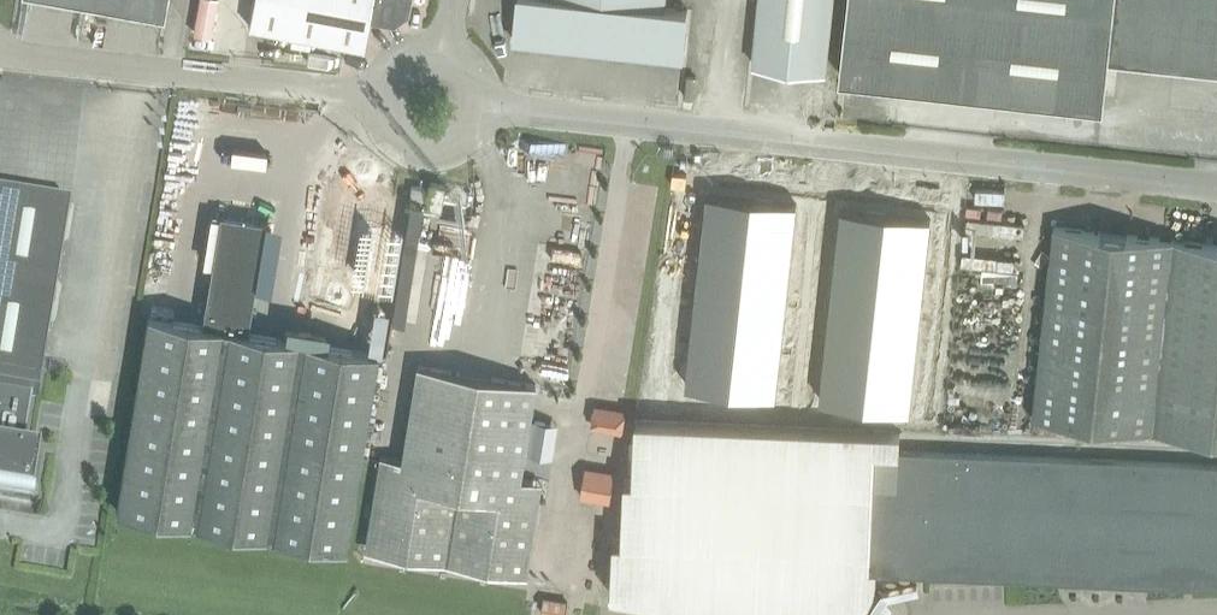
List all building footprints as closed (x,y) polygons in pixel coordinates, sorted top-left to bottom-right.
[(163,18),(166,0),(61,0),(163,18)] [(386,25),(408,9),(410,0),(253,0),(248,28),(363,49),(368,21),(386,25)] [(511,43),(683,61),(688,9),(665,7),(666,0),(515,0),(511,43)] [(752,64),(823,72),(831,0),(758,0),(752,64)] [(946,88),(955,0),(847,0),(839,77),(946,88)] [(994,93),(999,57),(1004,0),(955,0),(946,88),(994,93)] [(999,57),(994,93),(1103,105),(1107,57),(1216,68),(1216,0),(1004,0),(999,57)] [(0,98),(0,493),(32,499),(40,454),(23,451),(31,394),(38,395),(85,110),(0,98)] [(597,184),(525,172),(492,361),(563,374),(597,184)] [(429,183),(425,207),(439,209),(443,186),(429,183)] [(423,188),(410,186),(409,197),(422,199),(423,188)] [(707,194),(702,242),(746,247),(791,252),(796,204),(707,194)] [(841,209),(836,257),(880,262),(925,267),(930,219),(841,209)] [(201,325),(148,316),(116,511),(344,549),(376,354),(246,333),(264,223),(219,215),(201,325)] [(1152,431),(1172,239),(1052,227),(1031,419),(1152,431)] [(1172,239),(1152,431),(1216,438),(1216,244),(1172,239)] [(702,242),(697,290),(741,295),(746,247),(702,242)] [(746,247),(741,295),(785,300),(791,252),(746,247)] [(836,257),(831,305),(875,310),(880,262),(836,257)] [(880,262),(875,310),(919,315),(925,267),(880,262)] [(697,290),(691,338),(736,343),(741,295),(697,290)] [(741,295),(736,343),(780,348),(785,300),(741,295)] [(831,305),(825,353),(870,358),(875,310),(831,305)] [(875,310),(870,358),(914,363),(919,315),(875,310)] [(737,344),(693,339),(690,359),(690,363),(734,368),(737,344)] [(781,349),(737,344),(734,368),(778,373),(781,349)] [(871,358),(827,354),(824,378),(868,382),(871,358)] [(915,363),(871,358),(868,382),(912,387),(915,363)] [(734,368),(690,363),(687,387),(732,392),(734,368)] [(400,461),(378,457),(363,552),(525,578),(540,484),(518,480),(534,385),(415,366),(400,461)] [(778,373),(734,368),(732,392),(776,397),(778,373)] [(868,382),(824,378),(821,401),(866,406),(868,382)] [(912,387),(868,382),(866,406),(910,411),(912,387)] [(627,433),(633,410),(601,402),(595,425),(627,433)] [(556,456),(563,423),(539,418),(533,452),(556,456)] [(868,574),(898,451),(899,433),(635,422),(633,481),(624,481),(622,541),(614,540),(612,584),(610,584),(609,595),(622,597),(622,596),(675,605),(827,611),(836,610),(846,606),(854,600),(868,574)] [(898,451),(868,574),(1216,589),(1216,465),(898,451)] [(587,498),(617,502),(621,469),(590,466),(587,498)]
